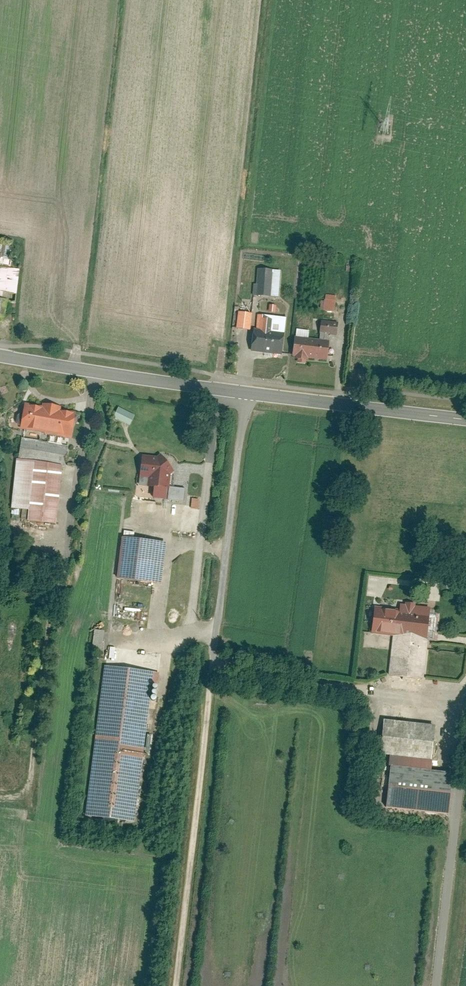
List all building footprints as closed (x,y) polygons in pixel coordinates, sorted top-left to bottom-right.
[(13,301),(18,260),(9,259),(11,246),(0,245),(0,307),(1,300),(13,301)] [(273,273),(259,273),(259,294),(273,294),(273,273)] [(324,294),(321,310),(334,312),(337,296),(324,294)] [(237,328),(251,329),(253,313),(239,311),(237,328)] [(251,333),(249,351),(277,354),(282,319),(261,317),(258,334),(251,333)] [(292,333),(289,356),(321,360),(324,334),(334,336),(335,322),(319,320),(316,342),(304,341),(305,334),(292,333)] [(70,410),(23,403),(20,424),(68,431),(70,410)] [(131,425),(136,415),(119,407),(114,418),(131,425)] [(35,518),(53,520),(65,441),(26,436),(15,507),(36,510),(35,518)] [(157,458),(142,455),(138,486),(153,488),(152,498),(166,499),(167,490),(168,491),(170,475),(174,472),(162,455),(157,458)] [(122,538),(117,578),(160,584),(165,544),(122,538)] [(389,675),(423,679),(431,608),(400,604),(399,609),(375,607),(372,633),(393,636),(389,675)] [(92,649),(103,650),(105,631),(95,629),(92,649)] [(100,668),(81,815),(128,822),(145,690),(155,691),(158,675),(100,668)] [(435,725),(383,719),(379,754),(389,755),(431,760),(435,725)] [(432,760),(431,760),(389,755),(388,766),(390,766),(385,808),(449,815),(454,773),(431,770),(432,760)]
